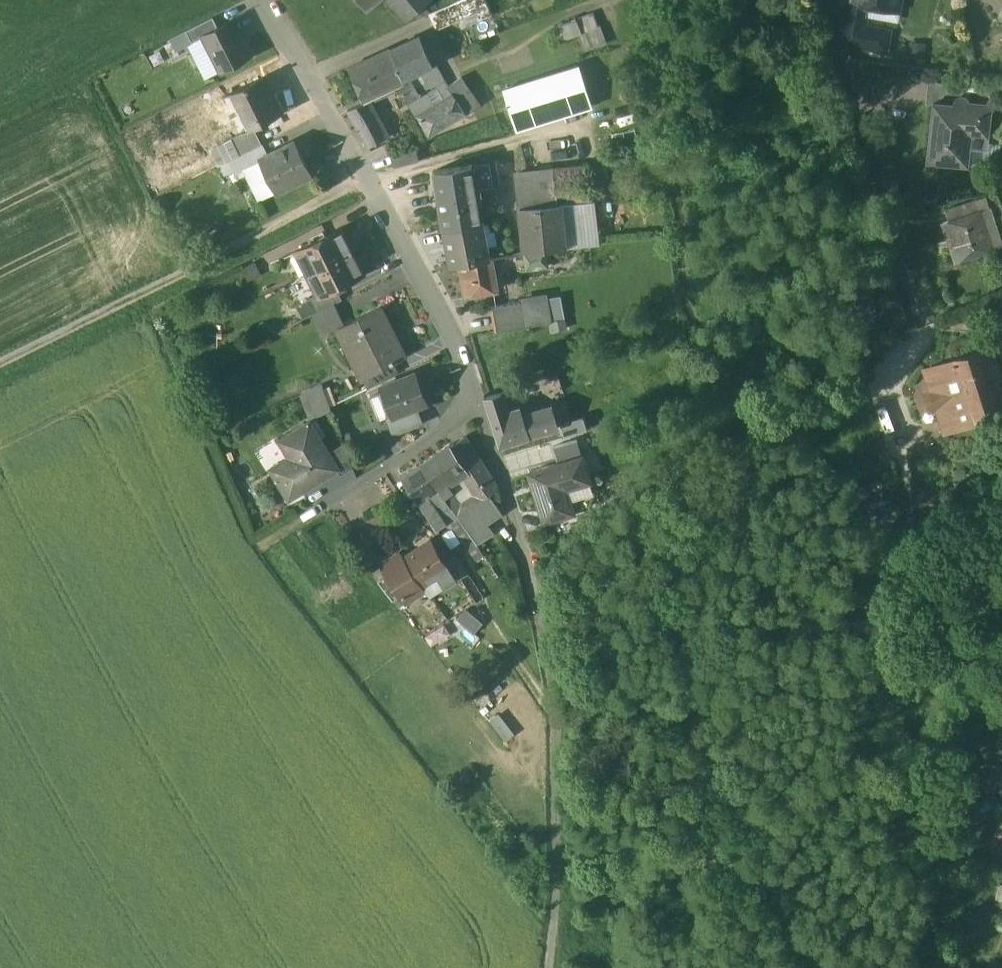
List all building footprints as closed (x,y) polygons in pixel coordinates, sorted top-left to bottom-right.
[(366,9),(377,0),(359,0),(366,9)] [(407,20),(430,1),(429,0),(390,0),(407,20)] [(428,14),(435,31),(457,21),(474,14),(487,8),(484,0),(462,0),(428,14)] [(854,1),(854,0),(848,0),(844,25),(851,27),(848,44),(885,51),(889,31),(864,27),(868,4),(854,1)] [(854,1),(868,4),(893,8),(895,0),(854,0),(854,1)] [(487,8),(474,14),(477,21),(490,16),(487,8)] [(474,14),(457,21),(461,29),(477,21),(474,14)] [(593,14),(582,18),(582,19),(577,21),(582,34),(599,28),(593,14)] [(212,18),(186,31),(192,43),(202,38),(202,36),(218,28),(212,18)] [(577,21),(558,27),(563,41),(579,35),(582,34),(577,21)] [(218,28),(202,36),(202,38),(219,72),(252,56),(244,41),(241,42),(231,22),(218,28)] [(582,34),(579,35),(586,53),(606,46),(599,28),(582,34)] [(186,31),(171,39),(176,51),(188,45),(192,43),(186,31)] [(433,65),(419,37),(389,50),(402,80),(407,77),(433,65)] [(192,43),(188,45),(205,79),(219,72),(202,38),(192,43)] [(389,50),(348,68),(362,98),(390,85),(394,84),(402,80),(389,50)] [(433,65),(407,77),(419,97),(426,93),(434,88),(427,78),(439,71),(438,69),(435,70),(433,65)] [(579,68),(502,93),(514,130),(591,106),(579,68)] [(439,71),(427,78),(434,88),(445,80),(439,71)] [(419,97),(407,77),(402,80),(394,84),(408,105),(419,97)] [(479,106),(461,78),(447,87),(451,94),(453,93),(466,114),(479,106)] [(261,79),(233,93),(251,129),(252,129),(280,115),(272,98),(271,99),(261,79)] [(963,84),(928,81),(926,102),(935,103),(953,105),(954,101),(954,100),(955,98),(958,96),(961,96),(962,96),(963,84)] [(390,85),(362,98),(364,103),(365,104),(393,92),(390,85)] [(419,97),(408,105),(414,114),(432,102),(426,93),(419,97)] [(451,94),(416,117),(429,138),(466,114),(453,93),(451,94)] [(954,101),(953,105),(935,103),(929,158),(954,161),(954,164),(967,165),(971,134),(988,136),(992,103),(968,101),(966,98),(964,96),(962,96),(961,96),(958,96),(955,98),(954,100),(954,101)] [(365,104),(364,103),(348,112),(368,147),(384,138),(365,104)] [(251,129),(231,139),(240,156),(261,145),(252,129),(251,129)] [(267,157),(257,162),(258,163),(274,195),(311,176),(295,143),(267,157)] [(240,156),(229,161),(236,174),(242,171),(258,163),(257,162),(267,157),(261,145),(240,156)] [(274,195),(258,163),(242,171),(258,203),(274,195)] [(495,163),(471,167),(475,189),(499,185),(495,163)] [(588,166),(554,170),(557,204),(561,204),(592,202),(588,166)] [(471,167),(434,173),(441,214),(478,208),(475,189),(471,167)] [(554,170),(516,174),(520,207),(557,204),(554,170)] [(986,194),(975,198),(979,209),(989,206),(986,194)] [(975,198),(945,208),(949,219),(979,209),(975,198)] [(592,202),(561,204),(565,248),(598,245),(592,202)] [(557,204),(520,207),(524,254),(543,251),(544,251),(566,249),(565,248),(561,204),(557,204)] [(1001,243),(989,206),(979,209),(991,247),(1001,243)] [(478,208),(441,214),(444,230),(481,224),(478,208)] [(949,219),(942,221),(954,259),(991,247),(979,209),(949,219)] [(481,224),(444,230),(451,266),(457,265),(487,260),(481,224)] [(341,229),(295,252),(307,275),(353,253),(341,229)] [(545,257),(544,251),(543,251),(524,254),(523,255),(524,260),(526,270),(539,268),(546,267),(545,257)] [(353,253),(307,275),(317,297),(335,288),(363,274),(353,253)] [(487,260),(457,265),(463,297),(493,292),(487,260)] [(335,288),(317,297),(310,300),(317,312),(341,300),(335,288)] [(871,297),(857,301),(861,316),(875,313),(871,297)] [(546,299),(520,303),(525,328),(550,324),(547,304),(546,299)] [(547,304),(550,324),(565,321),(562,302),(547,304)] [(520,303),(492,308),(496,333),(525,328),(520,303)] [(380,307),(336,329),(344,346),(354,341),(370,373),(370,374),(393,363),(405,358),(380,307)] [(924,368),(931,390),(924,393),(929,409),(936,407),(943,431),(1001,412),(1001,410),(983,350),(924,368)] [(393,363),(370,374),(370,373),(360,378),(366,390),(398,374),(393,363)] [(414,374),(380,388),(391,417),(385,419),(392,436),(422,425),(415,409),(426,405),(414,374)] [(309,419),(329,410),(318,384),(297,393),(309,419)] [(507,413),(500,394),(485,398),(499,444),(529,435),(523,415),(521,409),(507,413)] [(553,406),(523,415),(529,435),(555,427),(553,406)] [(561,425),(565,437),(586,431),(582,419),(561,425)] [(327,455),(308,424),(280,442),(290,458),(270,470),(288,500),(336,472),(337,471),(327,455)] [(464,438),(452,445),(467,468),(478,460),(464,438)] [(576,439),(552,447),(557,464),(581,456),(576,439)] [(344,444),(327,455),(337,471),(336,472),(339,477),(353,468),(344,444)] [(451,444),(421,464),(438,488),(446,482),(467,468),(452,445),(451,444)] [(557,464),(528,474),(543,522),(573,512),(564,484),(588,476),(581,456),(557,464)] [(421,464),(401,477),(417,502),(428,495),(438,488),(421,464)] [(483,467),(475,472),(481,482),(488,494),(496,488),(483,467)] [(475,472),(463,479),(470,490),(481,482),(475,472)] [(458,500),(446,482),(438,488),(442,495),(448,502),(450,506),(458,500)] [(481,482),(470,490),(477,502),(484,497),(488,494),(481,482)] [(502,515),(488,494),(484,497),(490,507),(480,513),(474,504),(470,506),(476,516),(463,525),(473,539),(477,545),(493,534),(487,525),(502,515)] [(428,495),(417,502),(425,513),(435,506),(428,495)] [(442,495),(438,498),(443,506),(448,502),(442,495)] [(477,502),(474,504),(480,513),(490,507),(484,497),(477,502)] [(465,510),(458,500),(450,506),(455,512),(460,509),(462,512),(465,510)] [(450,506),(448,502),(443,506),(452,519),(457,516),(455,512),(450,506)] [(465,510),(462,512),(460,509),(455,512),(457,516),(463,525),(476,516),(470,506),(465,510)] [(446,523),(437,508),(426,515),(436,530),(446,523)] [(463,525),(457,516),(452,519),(450,520),(454,527),(453,528),(464,544),(473,539),(463,525)] [(430,540),(403,558),(422,587),(437,577),(444,588),(456,580),(430,540)] [(403,558),(400,554),(381,566),(383,568),(408,602),(425,591),(422,587),(403,558)] [(399,608),(408,602),(383,568),(373,575),(399,608)] [(482,623),(467,610),(457,621),(473,634),(482,623)] [(995,690),(992,705),(1001,707),(1001,705),(1001,691),(995,690)] [(978,782),(999,785),(1001,762),(980,760),(978,782)]
